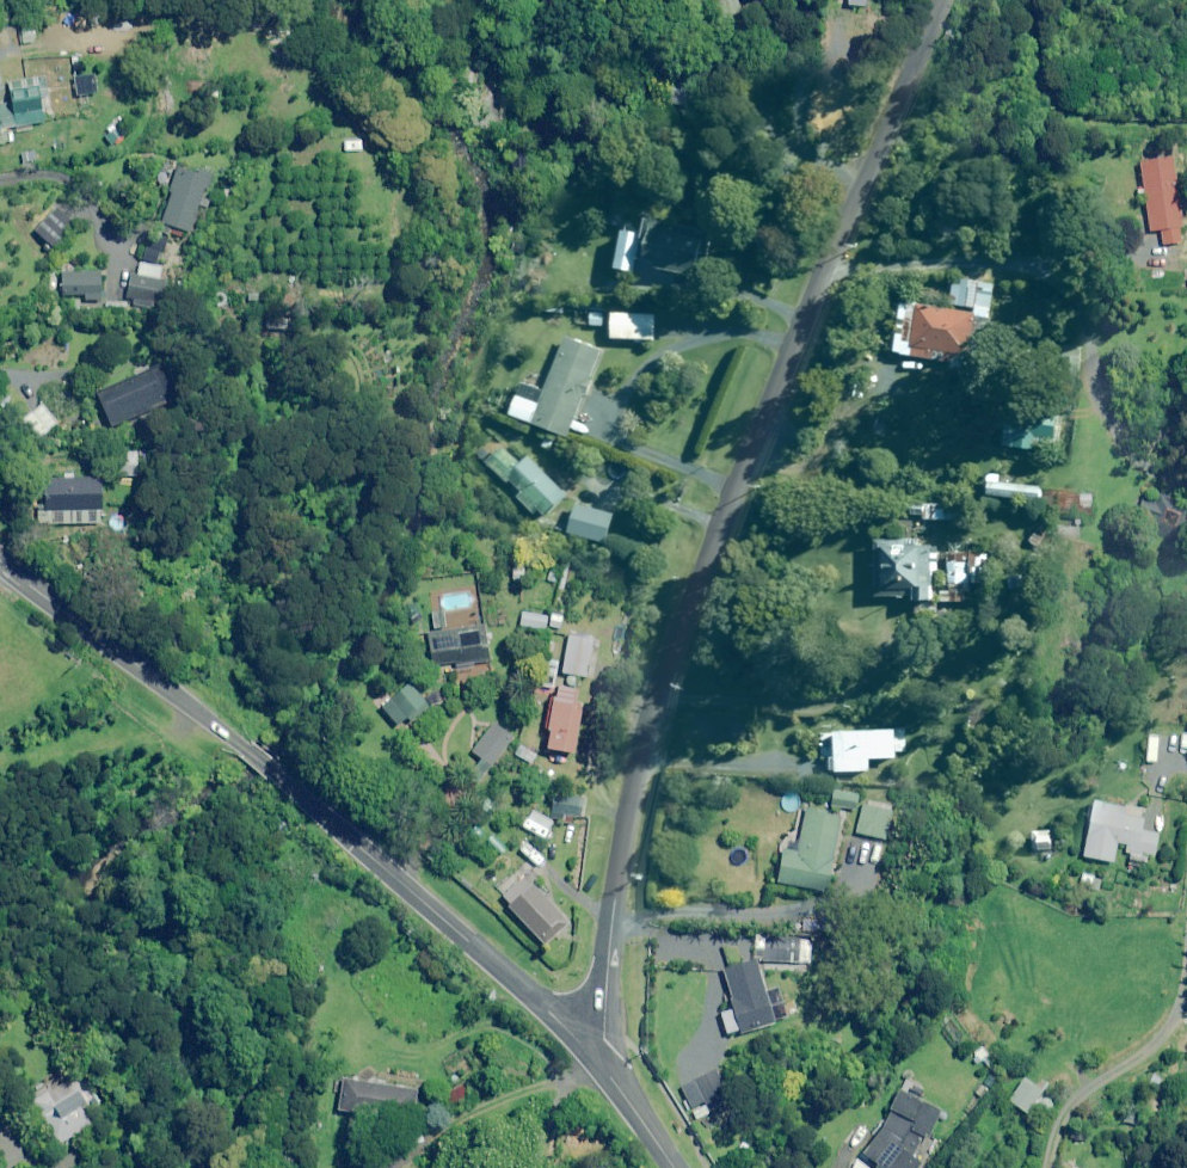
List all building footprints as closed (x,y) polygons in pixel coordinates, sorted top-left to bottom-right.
[(46,124),(42,98),(50,97),(47,76),(8,81),(11,102),(0,103),(0,130),(46,124)] [(362,141),(344,141),(344,151),(362,150),(362,141)] [(1164,246),(1183,243),(1181,227),(1183,227),(1174,158),(1142,163),(1151,231),(1161,230),(1164,246)] [(196,172),(178,166),(170,192),(172,193),(162,223),(191,232),(205,188),(209,189),(214,175),(197,169),(196,172)] [(645,238),(639,267),(656,270),(655,276),(693,283),(694,278),(699,278),(701,266),(708,267),(713,237),(647,225),(645,238)] [(639,267),(645,238),(624,235),(617,277),(637,281),(639,267)] [(159,309),(166,280),(160,279),(163,267),(141,263),(138,276),(133,275),(127,302),(159,309)] [(102,300),(103,274),(65,272),(64,295),(86,296),(86,300),(102,300)] [(977,321),(904,308),(897,349),(970,361),(977,321)] [(656,321),(607,319),(606,344),(656,345),(656,321)] [(602,357),(568,344),(547,396),(525,388),(513,420),(570,442),(602,357)] [(177,398),(163,366),(100,394),(114,426),(177,398)] [(59,423),(43,404),(19,424),(35,443),(59,423)] [(1035,433),(1004,429),(1001,450),(1032,454),(1035,433)] [(138,453),(115,452),(114,476),(138,476),(138,453)] [(523,467),(506,452),(491,468),(507,483),(509,480),(526,496),(522,501),(546,524),(569,499),(528,461),(523,467)] [(103,511),(102,478),(54,478),(54,511),(103,511)] [(985,478),(984,488),(984,501),(1041,504),(1042,490),(999,488),(1000,479),(985,478)] [(1156,485),(1143,536),(1180,544),(1186,516),(1186,493),(1156,485)] [(1041,504),(1041,519),(1092,522),(1093,493),(1042,490),(1041,504)] [(960,509),(916,507),(915,523),(959,525),(960,509)] [(614,519),(578,509),(570,537),(606,547),(614,519)] [(936,548),(877,546),(876,599),(912,600),(912,604),(931,605),(932,574),(935,574),(936,548)] [(989,556),(968,555),(968,567),(947,565),(945,593),(938,593),(938,604),(963,606),(963,595),(968,596),(969,586),(987,587),(989,556)] [(568,615),(553,612),(551,625),(565,628),(568,615)] [(547,616),(522,613),(521,626),(545,630),(547,616)] [(491,662),(488,627),(429,633),(432,666),(458,664),(458,671),(474,670),(474,664),(491,662)] [(562,672),(568,673),(566,684),(577,686),(579,675),(588,677),(595,641),(569,636),(562,672)] [(425,702),(409,685),(384,708),(400,725),(425,702)] [(585,691),(557,686),(546,746),(549,746),(547,758),(573,763),(585,691)] [(512,737),(495,724),(464,768),(482,780),(512,737)] [(897,761),(896,733),(834,734),(835,774),(869,774),(868,761),(897,761)] [(535,754),(520,745),(515,754),(530,763),(535,754)] [(585,819),(587,792),(575,791),(574,796),(563,796),(561,824),(573,824),(573,818),(585,819)] [(859,795),(833,791),(831,807),(857,810),(859,795)] [(1127,808),(1094,802),(1083,857),(1114,862),(1118,842),(1129,844),(1126,861),(1146,865),(1148,856),(1155,858),(1160,834),(1143,831),(1145,820),(1126,817),(1127,808)] [(891,809),(864,804),(858,834),(886,839),(891,809)] [(544,837),(555,818),(539,809),(528,828),(544,837)] [(844,819),(808,810),(796,858),(783,854),(777,880),(825,893),(844,819)] [(1051,851),(1050,833),(1031,833),(1032,852),(1051,851)] [(569,924),(524,876),(502,897),(547,944),(569,924)] [(811,939),(757,935),(755,959),(809,963),(811,939)] [(765,991),(758,960),(727,967),(742,1032),(776,1024),(775,1021),(789,1017),(782,987),(765,991)] [(683,1087),(694,1107),(704,1101),(711,1113),(732,1102),(715,1070),(683,1087)] [(94,1095),(81,1074),(35,1101),(60,1144),(106,1116),(94,1095)] [(1044,1089),(1025,1077),(1009,1101),(1028,1114),(1044,1089)] [(419,1089),(345,1078),(340,1109),(414,1120),(419,1089)] [(862,1154),(880,1167),(919,1167),(921,1165),(926,1167),(935,1145),(927,1141),(941,1106),(900,1089),(899,1094),(898,1099),(896,1104),(895,1109),(893,1113),(891,1118),(888,1123),(886,1127),(883,1131),(880,1136),(877,1140),(873,1143),(870,1147),(866,1151),(862,1154)] [(741,1123),(735,1110),(720,1117),(726,1130),(741,1123)]
